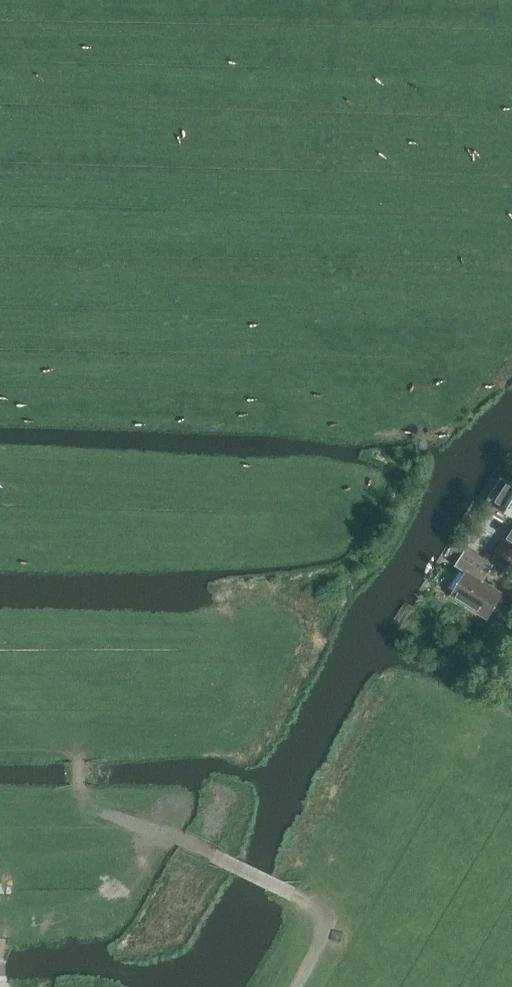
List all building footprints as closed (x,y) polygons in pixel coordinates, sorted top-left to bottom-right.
[(509,481),(495,504),(511,514),(511,483),(509,481)] [(511,562),(511,526),(496,552),(511,562)] [(455,540),(449,549),(457,554),(463,545),(455,540)] [(455,565),(461,569),(450,587),(454,590),(451,595),(488,618),(503,594),(483,581),(493,565),(466,548),(455,565)] [(413,607),(405,601),(394,619),(402,625),(413,607)] [(482,673),(488,665),(481,661),(476,669),(482,673)]
